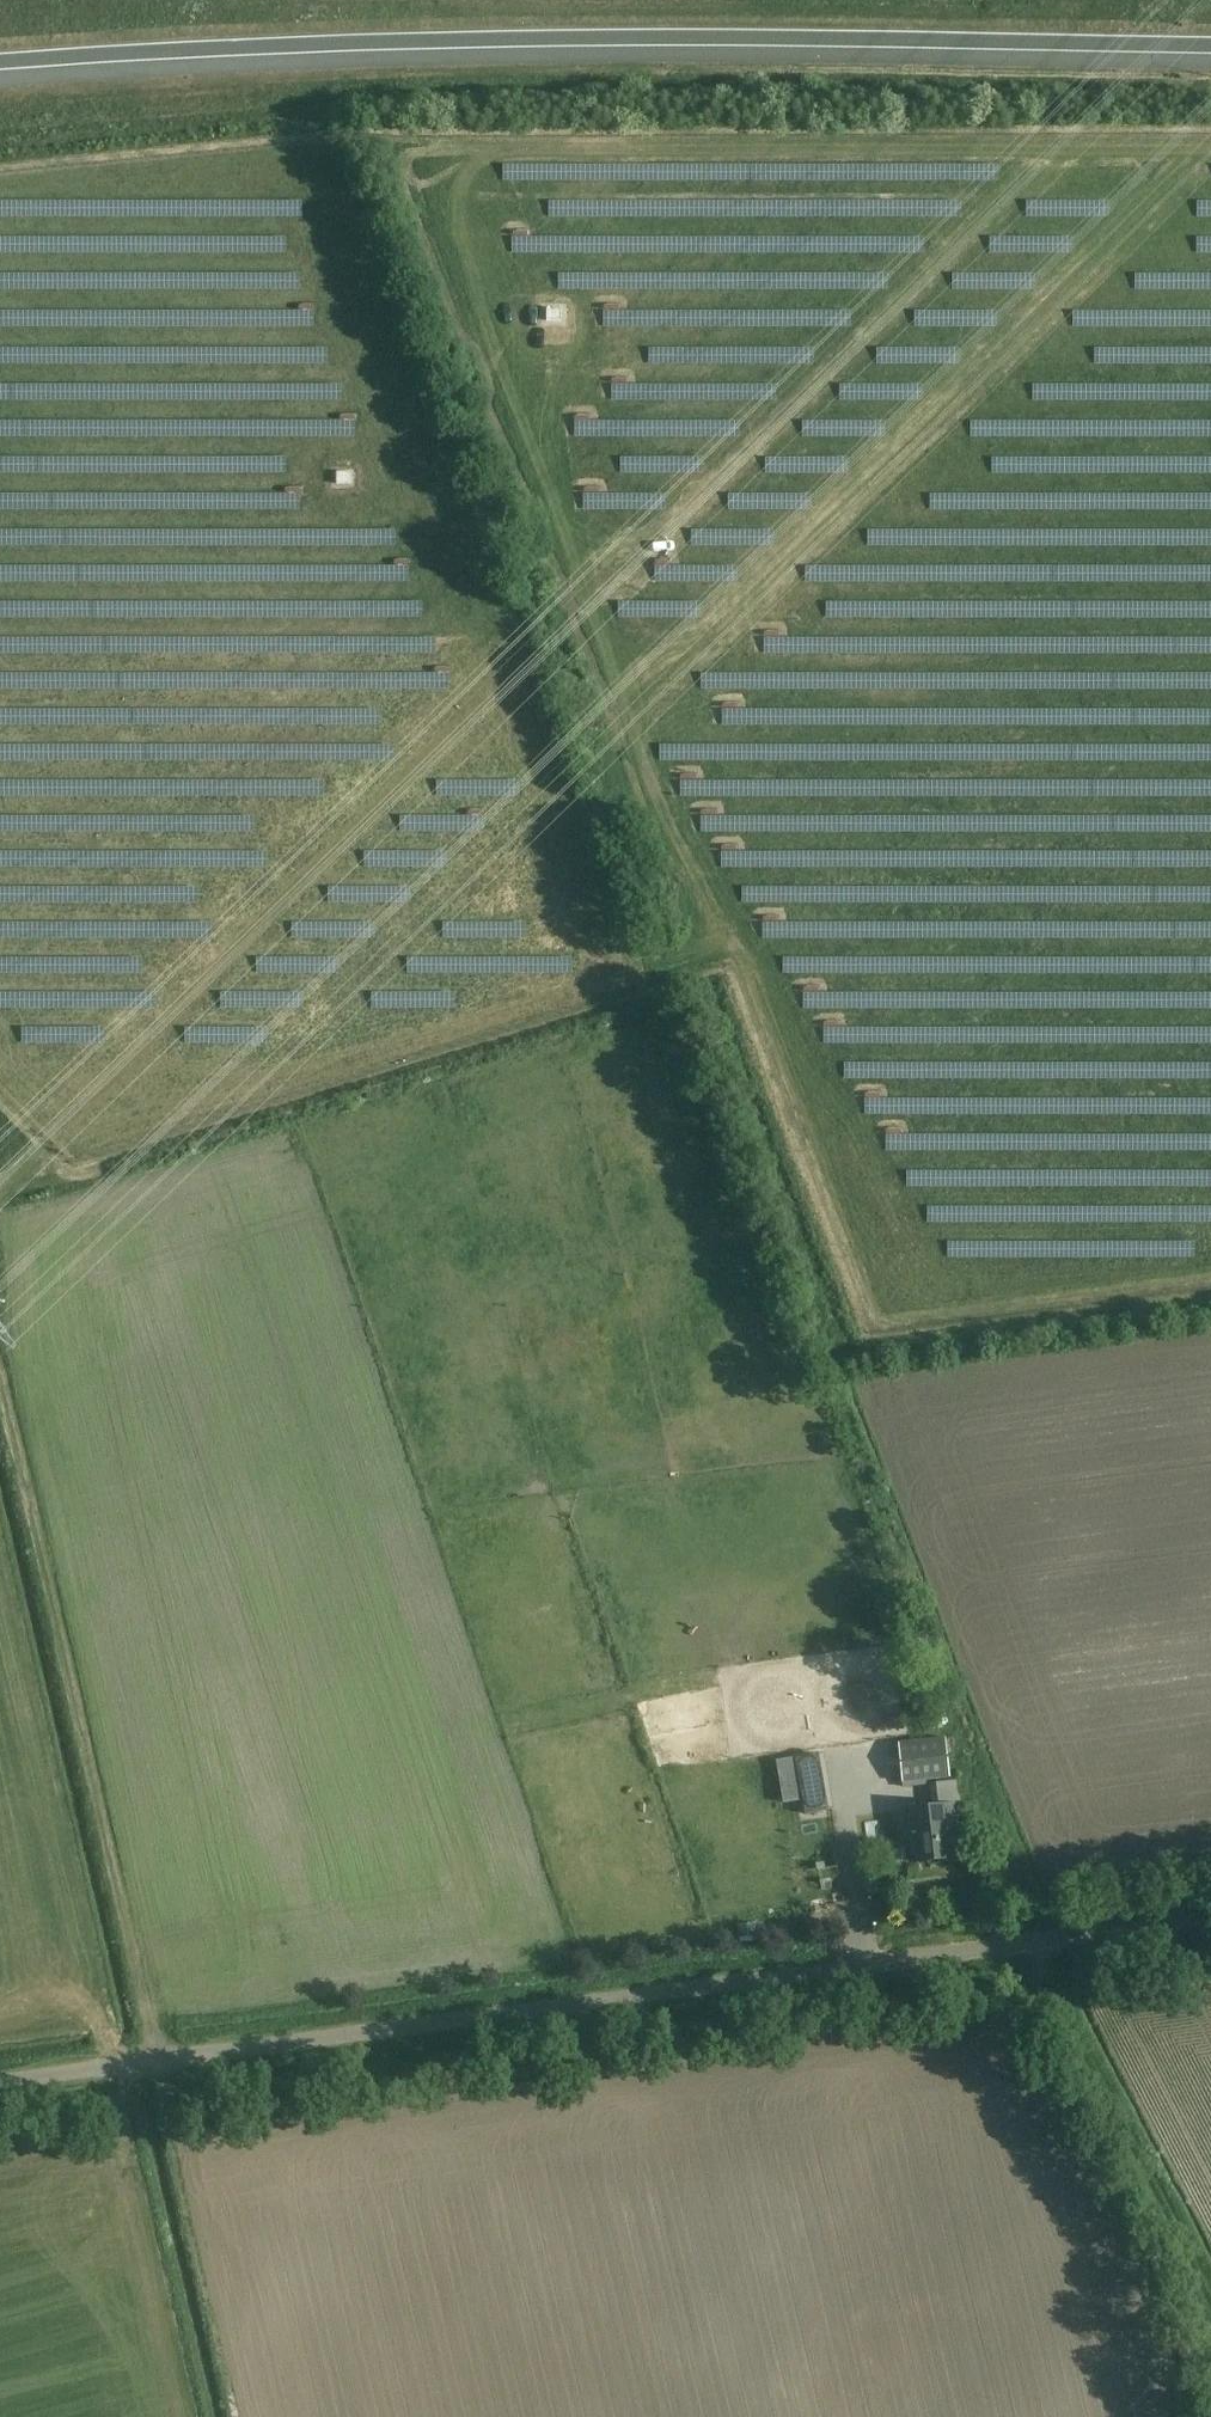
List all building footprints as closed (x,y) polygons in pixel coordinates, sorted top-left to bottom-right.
[(950,1779),(946,1740),(899,1745),(904,1792),(913,1791),(913,1783),(950,1779)] [(794,1760),(804,1815),(832,1810),(823,1755),(794,1760)] [(955,1824),(953,1806),(903,1812),(905,1830),(911,1829),(915,1863),(953,1859),(949,1825),(955,1824)]
